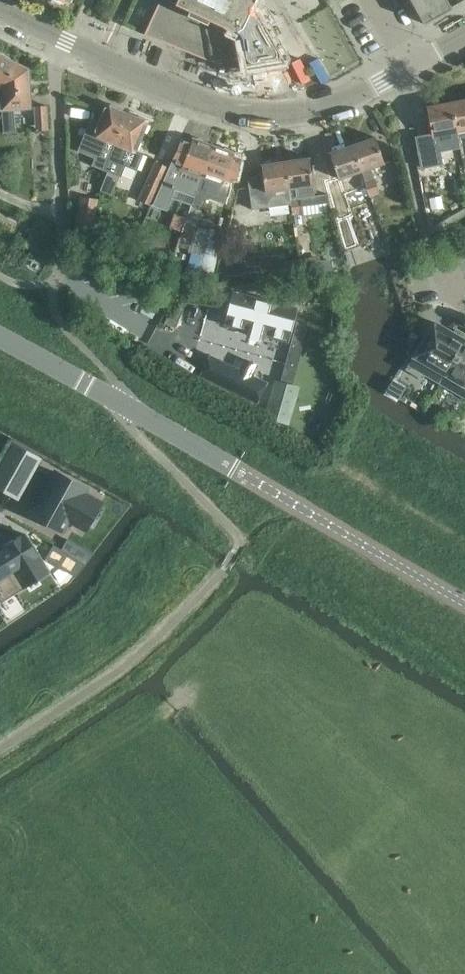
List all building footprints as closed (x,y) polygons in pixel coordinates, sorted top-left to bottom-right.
[(176,2),(171,0),(159,0),(144,34),(218,64),(223,66),(227,67),(230,67),(233,67),(235,67),(238,67),(282,59),(254,10),(258,0),(176,0),(176,2)] [(424,24),(451,8),(447,0),(410,0),(424,24)] [(13,62),(10,60),(9,57),(0,53),(0,88),(13,62)] [(13,62),(0,88),(0,98),(1,98),(4,132),(15,132),(13,108),(30,107),(27,69),(13,62)] [(450,103),(457,138),(458,138),(464,137),(464,100),(450,103)] [(432,133),(415,137),(421,167),(442,164),(440,151),(460,147),(458,138),(457,138),(450,103),(427,107),(432,133)] [(46,105),(34,106),(36,130),(47,130),(46,105)] [(102,169),(126,113),(105,105),(97,124),(91,121),(78,151),(95,158),(92,165),(102,169)] [(126,113),(102,168),(104,169),(108,171),(119,175),(120,175),(125,165),(136,169),(142,153),(136,150),(147,122),(146,121),(145,118),(138,115),(135,116),(126,113)] [(352,145),(361,172),(371,196),(380,193),(371,168),(384,164),(375,137),(352,145)] [(168,167),(152,205),(167,210),(175,187),(195,195),(201,177),(213,145),(192,138),(191,142),(181,138),(168,167)] [(222,185),(233,153),(213,145),(201,177),(195,195),(192,202),(200,205),(209,180),(222,185)] [(339,180),(352,175),(360,200),(371,196),(361,172),(352,145),(329,153),(339,180)] [(290,199),(300,198),(314,196),(308,158),(285,161),(290,199)] [(155,161),(138,199),(152,205),(168,167),(155,161)] [(262,175),(247,177),(252,209),(291,204),(290,199),(285,161),(261,164),(262,175)] [(300,198),(290,199),(291,204),(293,214),(302,212),(300,198)] [(182,231),(191,207),(192,203),(179,199),(169,228),(182,232),(182,231)] [(91,232),(94,203),(81,202),(77,231),(91,232)] [(191,207),(182,231),(193,235),(201,210),(191,207)] [(314,304),(213,281),(200,336),(298,363),(314,304)] [(444,328),(433,322),(406,369),(422,379),(425,375),(439,383),(464,338),(464,335),(457,330),(455,334),(444,328)] [(200,336),(188,376),(265,416),(275,380),(293,385),(298,363),(200,336)] [(439,383),(464,398),(464,338),(439,383)] [(265,418),(282,423),(290,425),(300,387),(293,385),(275,380),(265,416),(265,418)] [(456,426),(462,415),(451,408),(445,419),(456,426)] [(41,459),(11,442),(0,462),(0,488),(18,498),(41,459)] [(86,488),(55,471),(31,513),(62,530),(68,520),(79,526),(95,498),(84,492),(86,488)] [(24,533),(0,549),(0,593),(13,585),(16,591),(48,570),(24,533)]
